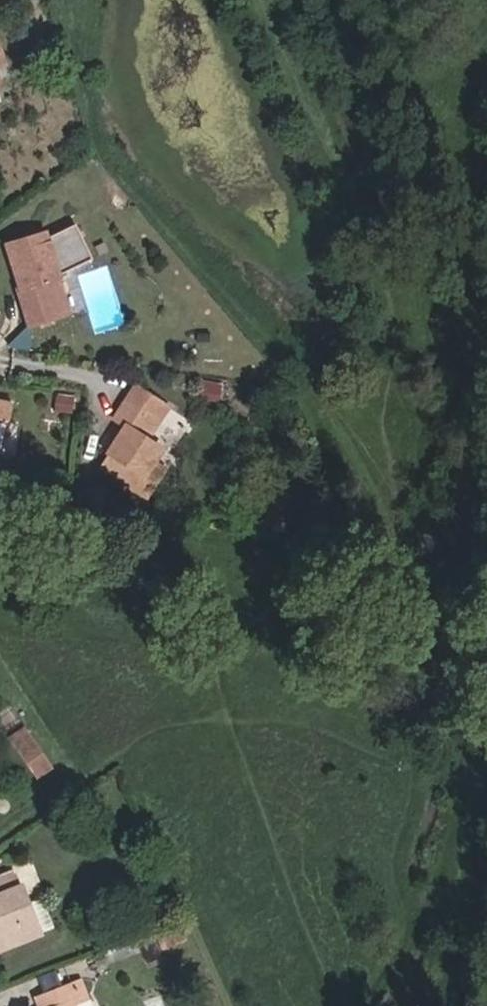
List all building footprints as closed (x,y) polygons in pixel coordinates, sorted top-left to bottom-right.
[(46,281),(56,276),(92,259),(75,225),(47,238),(11,254),(21,289),(18,291),(30,326),(28,328),(9,343),(14,348),(28,350),(31,325),(41,327),(46,326),(50,324),(54,319),(58,317),(46,281)] [(11,254),(47,238),(45,233),(8,245),(11,254)] [(58,317),(69,314),(56,276),(46,281),(58,317)] [(197,396),(215,400),(218,385),(200,381),(197,396)] [(141,477),(152,462),(160,450),(147,441),(167,411),(135,388),(114,419),(128,428),(101,467),(147,498),(155,486),(141,477)] [(8,422),(12,405),(0,402),(0,420),(8,422)] [(141,477),(155,486),(166,470),(152,462),(141,477)] [(37,775),(49,767),(31,742),(19,750),(37,775)] [(27,903),(16,873),(0,879),(0,938),(3,948),(53,929),(42,898),(27,903)] [(78,1000),(88,996),(81,979),(71,982),(78,1000)] [(72,1002),(78,1000),(71,982),(37,995),(40,1005),(73,1005),(72,1002)]
